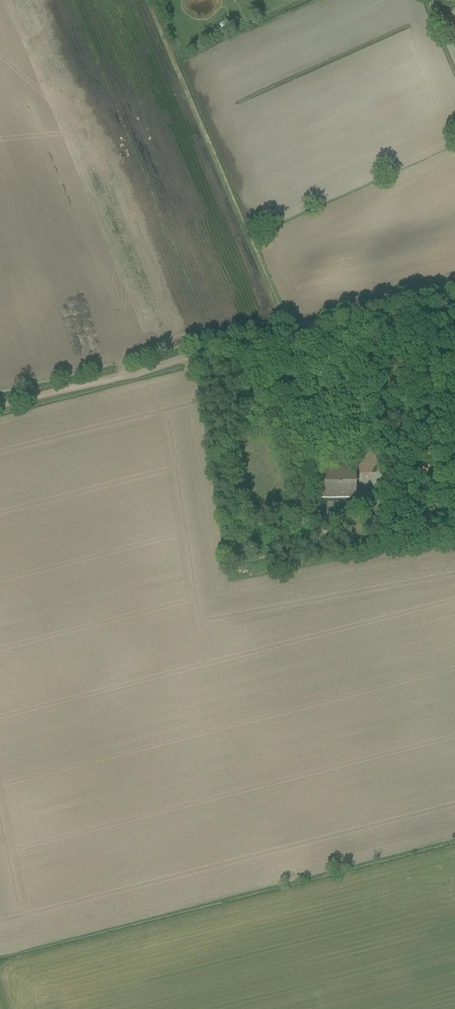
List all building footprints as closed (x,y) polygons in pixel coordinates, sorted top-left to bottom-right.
[(318,467),(319,510),(349,510),(349,502),(356,502),(356,466),(318,467)]
